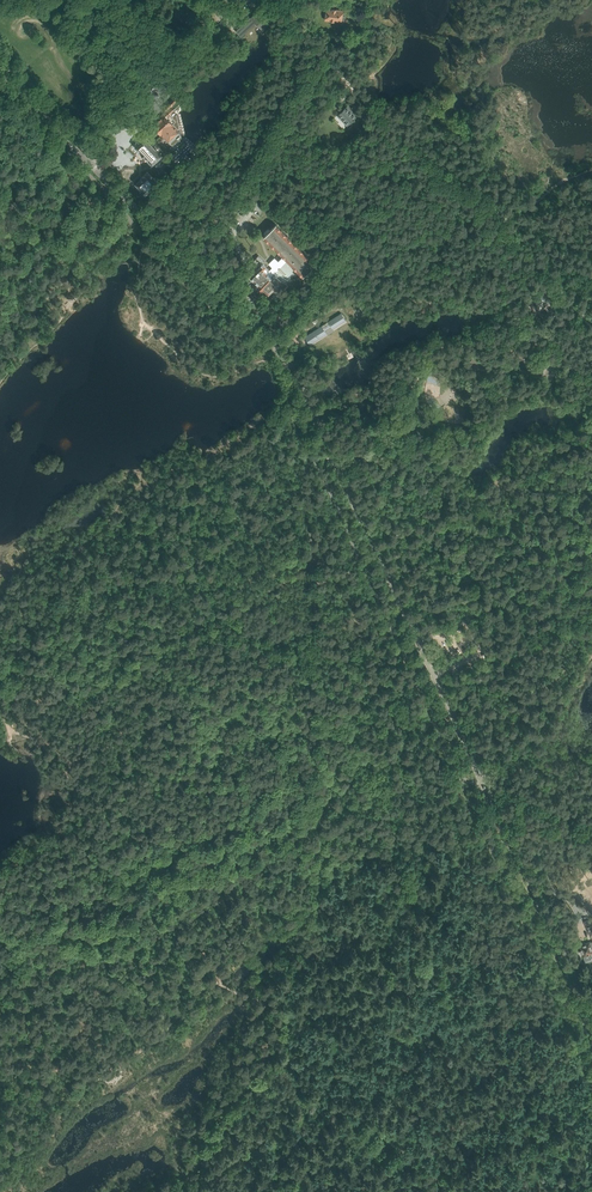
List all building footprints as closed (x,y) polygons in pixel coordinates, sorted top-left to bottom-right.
[(341,22),(343,10),(327,8),(325,20),(341,22)] [(245,22),(239,28),(244,34),(247,31),(246,30),(255,22),(256,23),(262,30),(271,23),(263,14),(260,17),(257,14),(246,23),(245,22)] [(331,104),(336,109),(341,104),(337,99),(331,104)] [(162,118),(154,126),(162,135),(162,134),(168,141),(172,137),(178,131),(179,132),(180,133),(177,113),(176,113),(174,111),(175,110),(172,108),(171,107),(168,103),(164,107),(166,111),(160,116),(162,118)] [(356,117),(346,107),(340,113),(343,117),(342,118),(345,121),(346,120),(349,123),(353,119),(353,120),(354,119),(356,117)] [(144,138),(136,146),(141,152),(140,152),(145,157),(146,157),(152,164),(161,155),(144,138)] [(168,155),(177,162),(191,173),(198,166),(189,159),(187,157),(188,157),(183,153),(180,155),(173,149),(168,155)] [(141,179),(136,184),(141,189),(141,190),(146,195),(159,182),(154,177),(154,178),(147,171),(143,176),(142,177),(143,177),(143,178),(141,180),(141,179),(141,178),(140,179),(141,179)] [(269,294),(273,289),(282,281),(285,284),(295,273),(292,270),(295,268),(303,276),(316,264),(276,224),(263,237),(283,256),(282,258),(279,255),(274,259),(275,259),(271,263),(273,266),(270,270),(263,264),(265,262),(258,255),(251,263),(257,269),(250,276),(259,284),(258,285),(262,290),(264,289),(269,294)] [(544,286),(529,297),(536,305),(535,306),(539,310),(554,298),(544,286)] [(341,313),(304,336),(310,345),(310,344),(327,333),(323,328),(330,324),(333,329),(333,328),(345,320),(346,320),(341,313)] [(519,321),(511,327),(514,330),(513,331),(519,339),(520,338),(528,332),(530,330),(524,322),(522,324),(519,321)] [(487,366),(473,356),(469,362),(483,372),(487,366)] [(546,363),(543,362),(538,374),(552,380),(552,379),(555,380),(560,369),(556,367),(557,366),(546,361),(546,363)] [(429,408),(427,409),(428,411),(432,416),(433,417),(435,415),(434,414),(430,409),(429,408)] [(579,946),(584,956),(587,954),(588,955),(590,959),(591,959),(591,942),(590,942),(589,942),(585,944),(579,946)]
